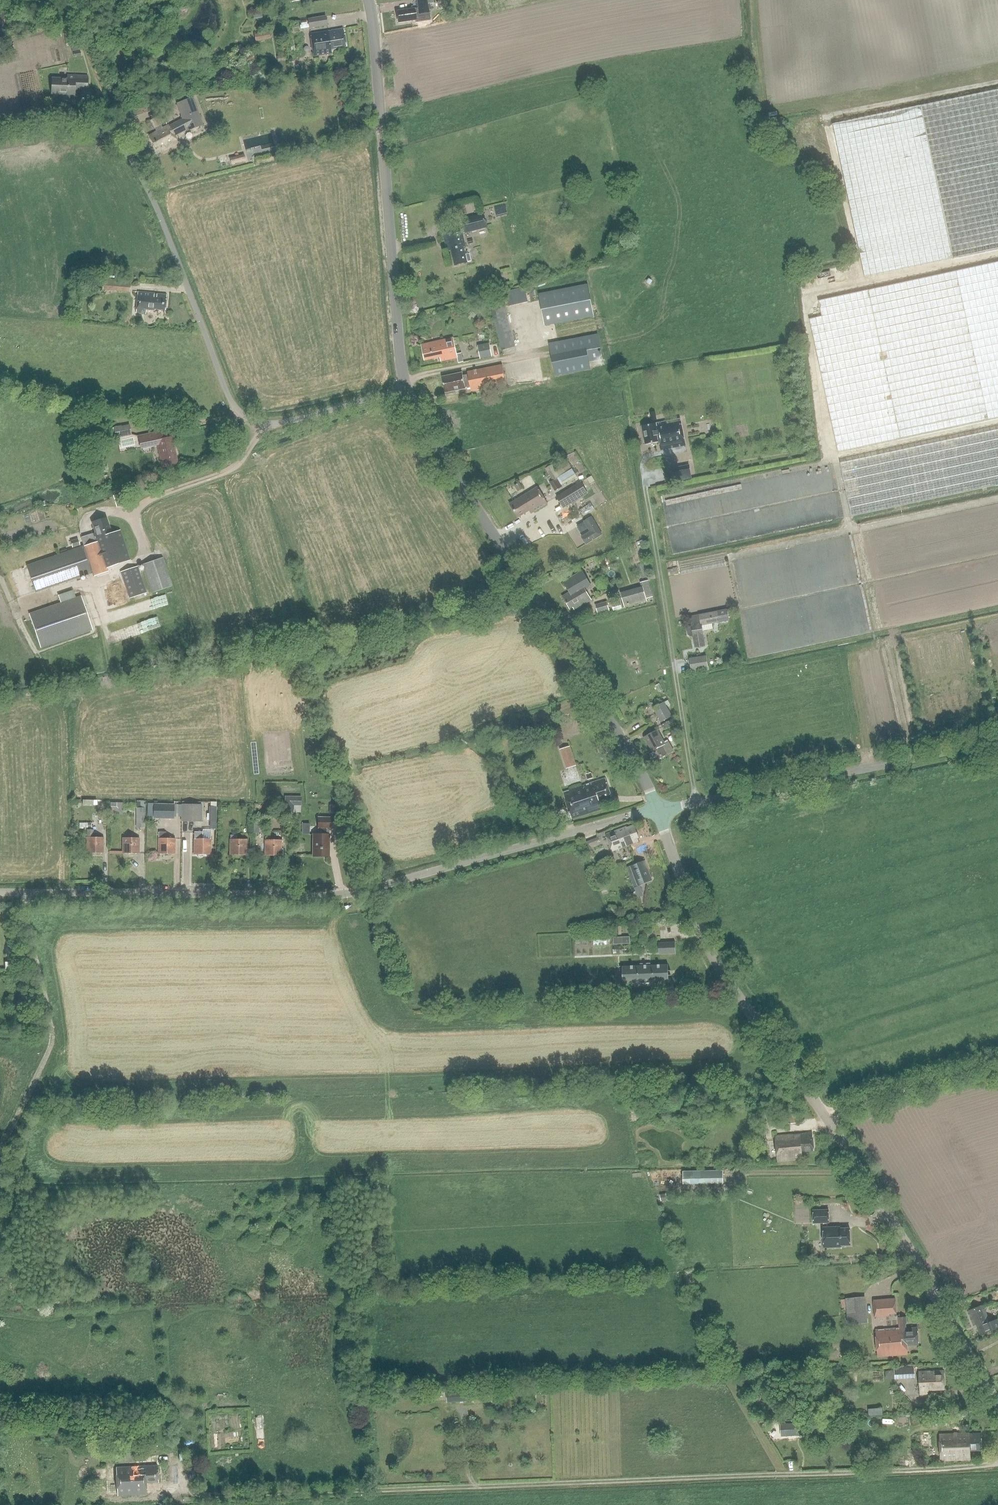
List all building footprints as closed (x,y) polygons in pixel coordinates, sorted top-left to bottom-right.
[(415,15),(429,13),(427,0),(417,0),(418,9),(397,12),(399,23),(416,20),(415,15)] [(309,28),(327,25),(326,15),(308,18),(309,28)] [(76,29),(69,30),(72,51),(79,50),(76,29)] [(331,49),(346,47),(343,29),(310,34),(314,57),(331,54),(331,49)] [(87,89),(87,76),(68,76),(68,79),(52,79),(51,93),(75,94),(75,89),(87,89)] [(997,250),(997,90),(833,124),(865,278),(997,250)] [(187,131),(203,125),(193,98),(177,104),(183,119),(169,127),(168,126),(162,129),(156,118),(151,121),(156,132),(148,136),(156,150),(163,146),(165,149),(177,142),(174,136),(186,130),(187,131)] [(229,157),(231,165),(246,161),(244,153),(229,157)] [(508,214),(505,204),(494,206),(496,217),(508,214)] [(463,228),(461,229),(443,233),(447,249),(451,248),(455,266),(468,262),(471,261),(469,254),(466,255),(464,247),(466,246),(462,233),(487,227),(484,213),(461,219),(463,228)] [(997,419),(997,262),(818,301),(822,316),(809,319),(839,453),(897,440),(898,441),(997,419)] [(129,283),(104,280),(103,289),(128,292),(129,283)] [(588,284),(539,294),(545,325),(594,316),(588,284)] [(154,310),(154,309),(165,310),(166,295),(154,294),(154,293),(138,292),(136,313),(146,314),(146,310),(154,310)] [(457,358),(458,358),(457,354),(453,338),(421,345),(425,361),(440,357),(441,361),(457,358)] [(477,345),(480,359),(492,356),(489,343),(477,345)] [(587,349),(551,356),(555,376),(591,369),(589,362),(601,360),(599,349),(587,351),(587,349)] [(471,391),(506,384),(502,365),(467,372),(468,374),(463,376),(462,373),(442,377),(445,392),(470,387),(471,391)] [(660,450),(685,445),(680,419),(643,426),(646,444),(659,442),(660,450)] [(129,424),(108,428),(110,437),(115,436),(116,438),(131,435),(129,424)] [(840,463),(851,516),(997,485),(997,429),(840,463)] [(140,449),(158,446),(162,468),(177,465),(172,437),(167,438),(166,431),(138,436),(140,449)] [(125,447),(137,443),(134,435),(122,439),(125,447)] [(716,437),(704,439),(707,458),(719,456),(716,437)] [(562,485),(577,476),(572,469),(567,460),(554,468),(552,464),(547,467),(554,480),(550,483),(555,491),(562,486),(562,485)] [(669,482),(691,478),(689,465),(667,468),(669,482)] [(515,485),(518,492),(523,489),(519,482),(515,485)] [(580,482),(556,497),(563,509),(588,494),(580,482)] [(530,514),(548,503),(538,486),(509,504),(517,517),(528,511),(530,514)] [(119,505),(128,503),(125,491),(117,493),(119,505)] [(36,592),(93,573),(94,575),(108,570),(107,567),(129,559),(119,530),(111,532),(106,516),(91,521),(95,531),(81,536),(84,545),(27,565),(36,592)] [(584,520),(590,531),(581,536),(586,544),(602,534),(591,516),(584,520)] [(77,538),(70,540),(72,547),(79,545),(77,538)] [(142,565),(152,593),(172,586),(162,558),(142,565)] [(120,572),(129,599),(147,593),(138,566),(120,572)] [(570,592),(562,596),(570,609),(573,607),(575,610),(591,600),(585,590),(591,586),(581,571),(564,581),(570,592)] [(640,582),(641,587),(621,592),(625,607),(647,601),(646,598),(652,596),(648,580),(640,582)] [(62,602),(29,613),(41,648),(92,630),(80,596),(74,598),(72,591),(59,595),(62,602)] [(609,612),(607,601),(595,604),(598,615),(609,612)] [(689,626),(687,628),(688,635),(690,636),(691,637),(694,636),(696,647),(705,645),(702,631),(713,629),(711,623),(729,620),(727,610),(727,609),(718,611),(691,616),(692,623),(690,623),(690,626),(689,626)] [(706,655),(690,658),(690,659),(692,670),(692,672),(708,669),(706,655)] [(653,708),(661,723),(672,716),(664,702),(653,708)] [(665,729),(675,724),(673,719),(663,725),(665,729)] [(668,754),(674,751),(669,743),(666,744),(658,730),(644,737),(658,760),(668,755),(668,754)] [(570,746),(560,749),(566,768),(576,765),(570,746)] [(599,801),(612,797),(606,778),(563,792),(572,819),(602,809),(599,801)] [(285,797),(285,812),(293,813),(293,797),(285,797)] [(154,803),(153,817),(173,818),(174,803),(154,803)] [(181,803),(181,820),(202,821),(202,804),(181,803)] [(144,807),(136,808),(136,827),(145,827),(144,807)] [(313,835),(313,857),(329,857),(331,836),(328,836),(328,834),(336,834),(336,830),(338,830),(338,819),(318,818),(318,829),(319,829),(318,835),(313,835)] [(611,849),(617,847),(618,849),(636,842),(635,839),(639,837),(634,825),(627,828),(627,827),(606,835),(611,849)] [(88,830),(87,837),(87,853),(103,853),(104,837),(94,837),(94,830),(88,830)] [(165,832),(159,832),(158,854),(175,855),(175,839),(165,838),(165,832)] [(194,833),(194,839),(194,855),(210,855),(211,839),(202,839),(202,833),(194,833)] [(247,840),(237,840),(237,835),(230,835),(230,856),(246,856),(247,840)] [(123,838),(122,854),(139,854),(140,838),(129,838),(123,838)] [(282,841),(265,840),(265,856),(281,857),(282,841)] [(600,864),(603,871),(613,867),(611,860),(600,864)] [(643,861),(630,866),(638,886),(650,881),(643,861)] [(658,942),(659,954),(676,953),(675,942),(658,942)] [(668,964),(622,966),(623,983),(668,981),(668,964)] [(794,1107),(783,1108),(785,1124),(796,1123),(794,1107)] [(802,1152),(814,1151),(812,1133),(775,1137),(778,1162),(803,1160),(802,1152)] [(699,1183),(723,1183),(723,1171),(699,1171),(699,1183)] [(691,1172),(683,1172),(683,1184),(691,1184),(691,1172)] [(798,1206),(798,1222),(811,1222),(811,1206),(798,1206)] [(813,1210),(814,1223),(829,1223),(829,1210),(813,1210)] [(836,1246),(850,1245),(850,1228),(836,1229),(836,1227),(823,1228),(824,1248),(836,1247),(836,1246)] [(846,1307),(847,1324),(867,1323),(865,1296),(846,1297),(846,1299),(841,1299),(841,1308),(846,1307)] [(896,1313),(895,1298),(873,1299),(874,1317),(889,1316),(889,1313),(896,1313)] [(996,1330),(997,1329),(997,1318),(989,1322),(982,1305),(967,1311),(973,1326),(976,1325),(980,1336),(996,1330)] [(907,1346),(918,1345),(917,1328),(906,1329),(905,1317),(898,1318),(899,1328),(876,1330),(878,1357),(907,1355),(907,1346)] [(895,1379),(915,1377),(914,1368),(894,1369),(895,1379)] [(928,1390),(944,1389),(943,1371),(919,1372),(920,1394),(928,1394),(928,1390)] [(882,1408),(868,1409),(869,1417),(883,1415),(882,1408)] [(806,1422),(783,1424),(783,1436),(807,1434),(806,1422)] [(970,1451),(981,1451),(981,1433),(969,1434),(969,1433),(940,1434),(941,1461),(970,1459),(970,1451)] [(106,1477),(118,1476),(119,1497),(146,1495),(145,1481),(157,1480),(156,1465),(146,1466),(146,1467),(118,1469),(106,1469),(106,1477)]
